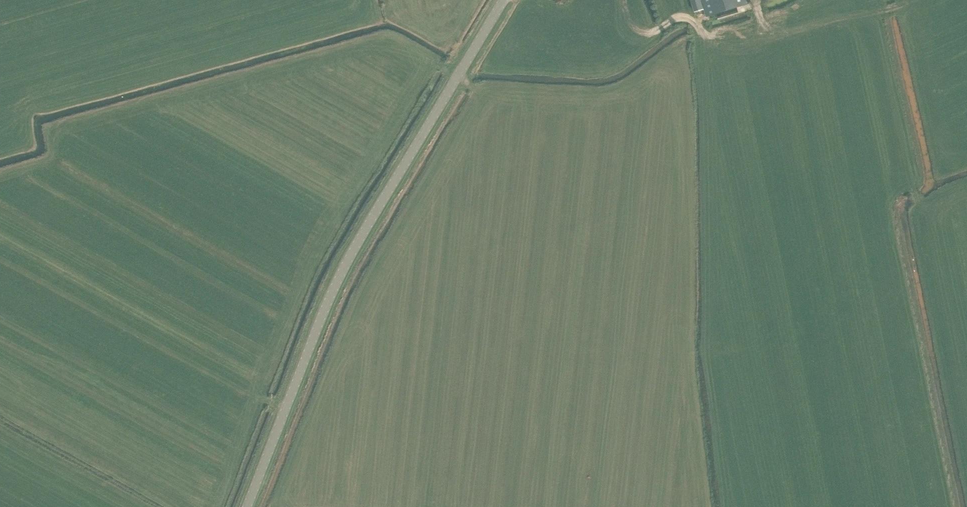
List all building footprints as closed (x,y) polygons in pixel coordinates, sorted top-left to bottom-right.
[(745,4),(743,0),(701,0),(706,16),(745,4)]
